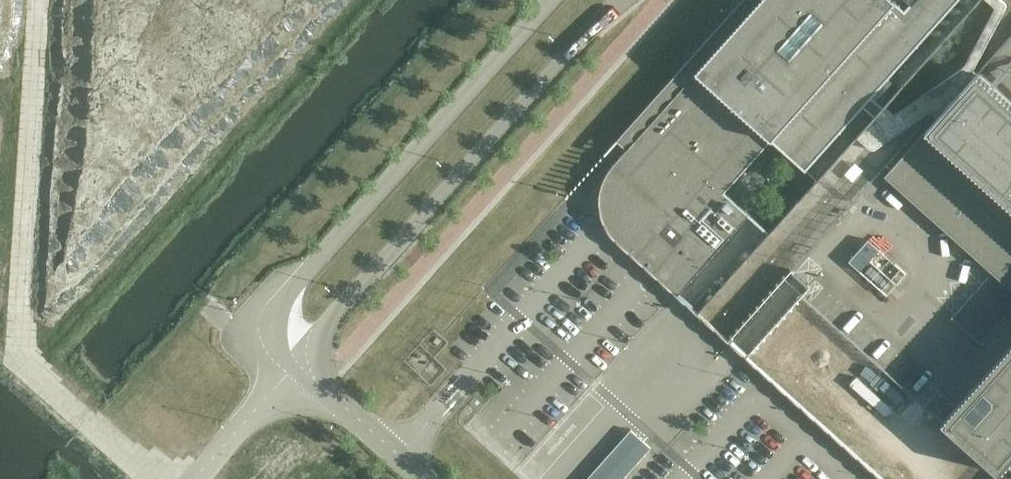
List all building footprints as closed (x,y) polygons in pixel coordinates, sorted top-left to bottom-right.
[(678,296),(752,217),(726,193),(773,140),(818,181),(856,139),(883,109),(982,0),(763,0),(620,159),(608,175),(601,197),(603,216),(608,230),(618,241),(678,296)] [(883,109),(856,139),(868,150),(871,152),(874,152),(878,149),(927,116),(932,114),(934,115),(937,119),(977,74),(974,71),(1005,12),(1007,8),(1003,1),(1001,0),(984,0),(994,9),(975,48),(964,67),(953,74),(912,105),(894,117),(883,109)] [(978,73),(977,74),(937,119),(885,177),(1010,290),(1010,102),(978,73)] [(869,240),(852,258),(865,271),(883,253),(869,240)] [(944,424),(1001,475),(1010,464),(1010,349),(944,424)] [(653,444),(632,426),(587,478),(623,478),(653,444)]
